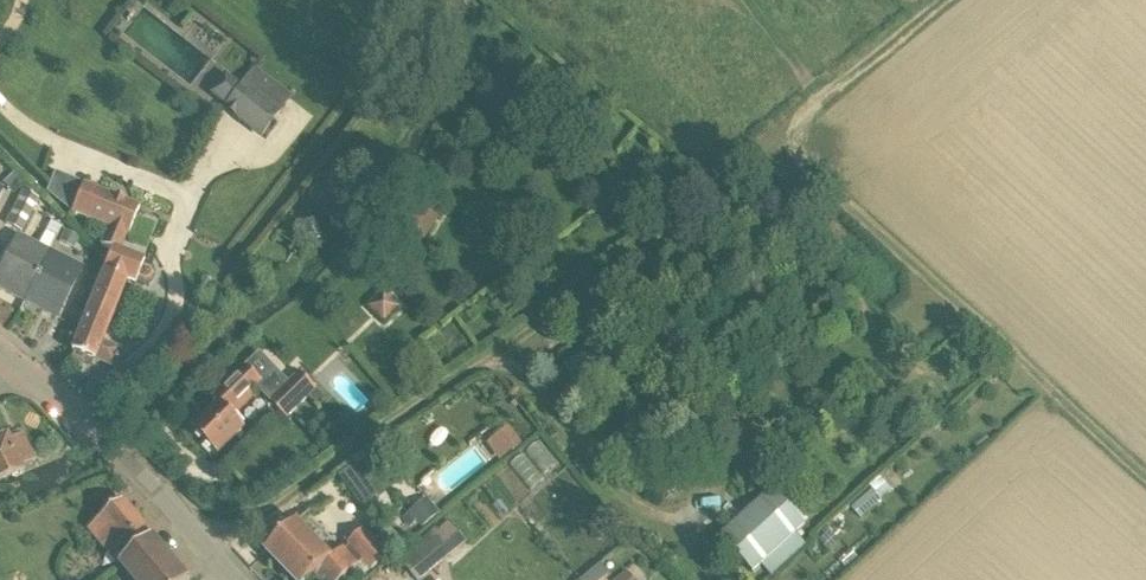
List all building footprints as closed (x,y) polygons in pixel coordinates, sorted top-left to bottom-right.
[(241,85),(226,73),(210,94),(225,106),(223,109),(261,139),(282,112),(244,81),(241,85)] [(13,174),(2,184),(12,195),(23,185),(13,174)] [(121,349),(102,341),(127,282),(134,286),(135,284),(143,287),(152,283),(155,273),(151,264),(144,261),(144,260),(122,251),(140,207),(83,184),(71,214),(107,229),(100,245),(114,251),(108,265),(72,351),(94,360),(113,368),(121,349)] [(22,231),(38,200),(22,192),(6,223),(22,231)] [(399,252),(411,234),(407,231),(426,203),(411,192),(380,239),(399,252)] [(51,221),(46,232),(57,237),(62,227),(51,221)] [(65,231),(59,242),(74,250),(79,239),(65,231)] [(50,252),(18,236),(0,271),(0,289),(24,302),(50,252)] [(56,318),(82,268),(50,252),(24,302),(56,318)] [(386,322),(397,307),(381,295),(370,310),(386,322)] [(299,371),(289,381),(259,351),(245,366),(213,397),(220,403),(194,430),(218,456),(245,429),(231,413),(257,387),(270,401),(288,419),(310,397),(316,402),(323,395),(317,389),(299,371)] [(503,432),(515,449),(522,443),(510,426),(503,432)] [(23,434),(9,440),(7,434),(0,437),(0,480),(22,471),(20,466),(34,461),(23,434)] [(526,452),(544,471),(554,461),(537,442),(526,452)] [(362,507),(378,496),(356,464),(339,476),(362,507)] [(773,487),(722,536),(756,572),(806,524),(773,487)] [(876,489),(875,488),(853,507),(855,508),(862,517),(884,499),(883,498),(876,489)] [(428,497),(407,515),(414,523),(417,520),(423,527),(441,513),(428,497)] [(119,562),(153,536),(123,500),(103,518),(91,527),(119,562)] [(458,549),(467,541),(449,520),(441,528),(438,524),(397,557),(415,579),(419,579),(458,549)] [(298,523),(268,551),(296,579),(313,579),(316,577),(319,579),(344,579),(348,576),(364,561),(372,570),(391,552),(367,526),(347,544),(349,546),(346,549),(344,547),(332,559),(298,523)] [(153,536),(119,562),(133,579),(189,579),(153,536)] [(628,571),(617,579),(636,579),(628,571)]
